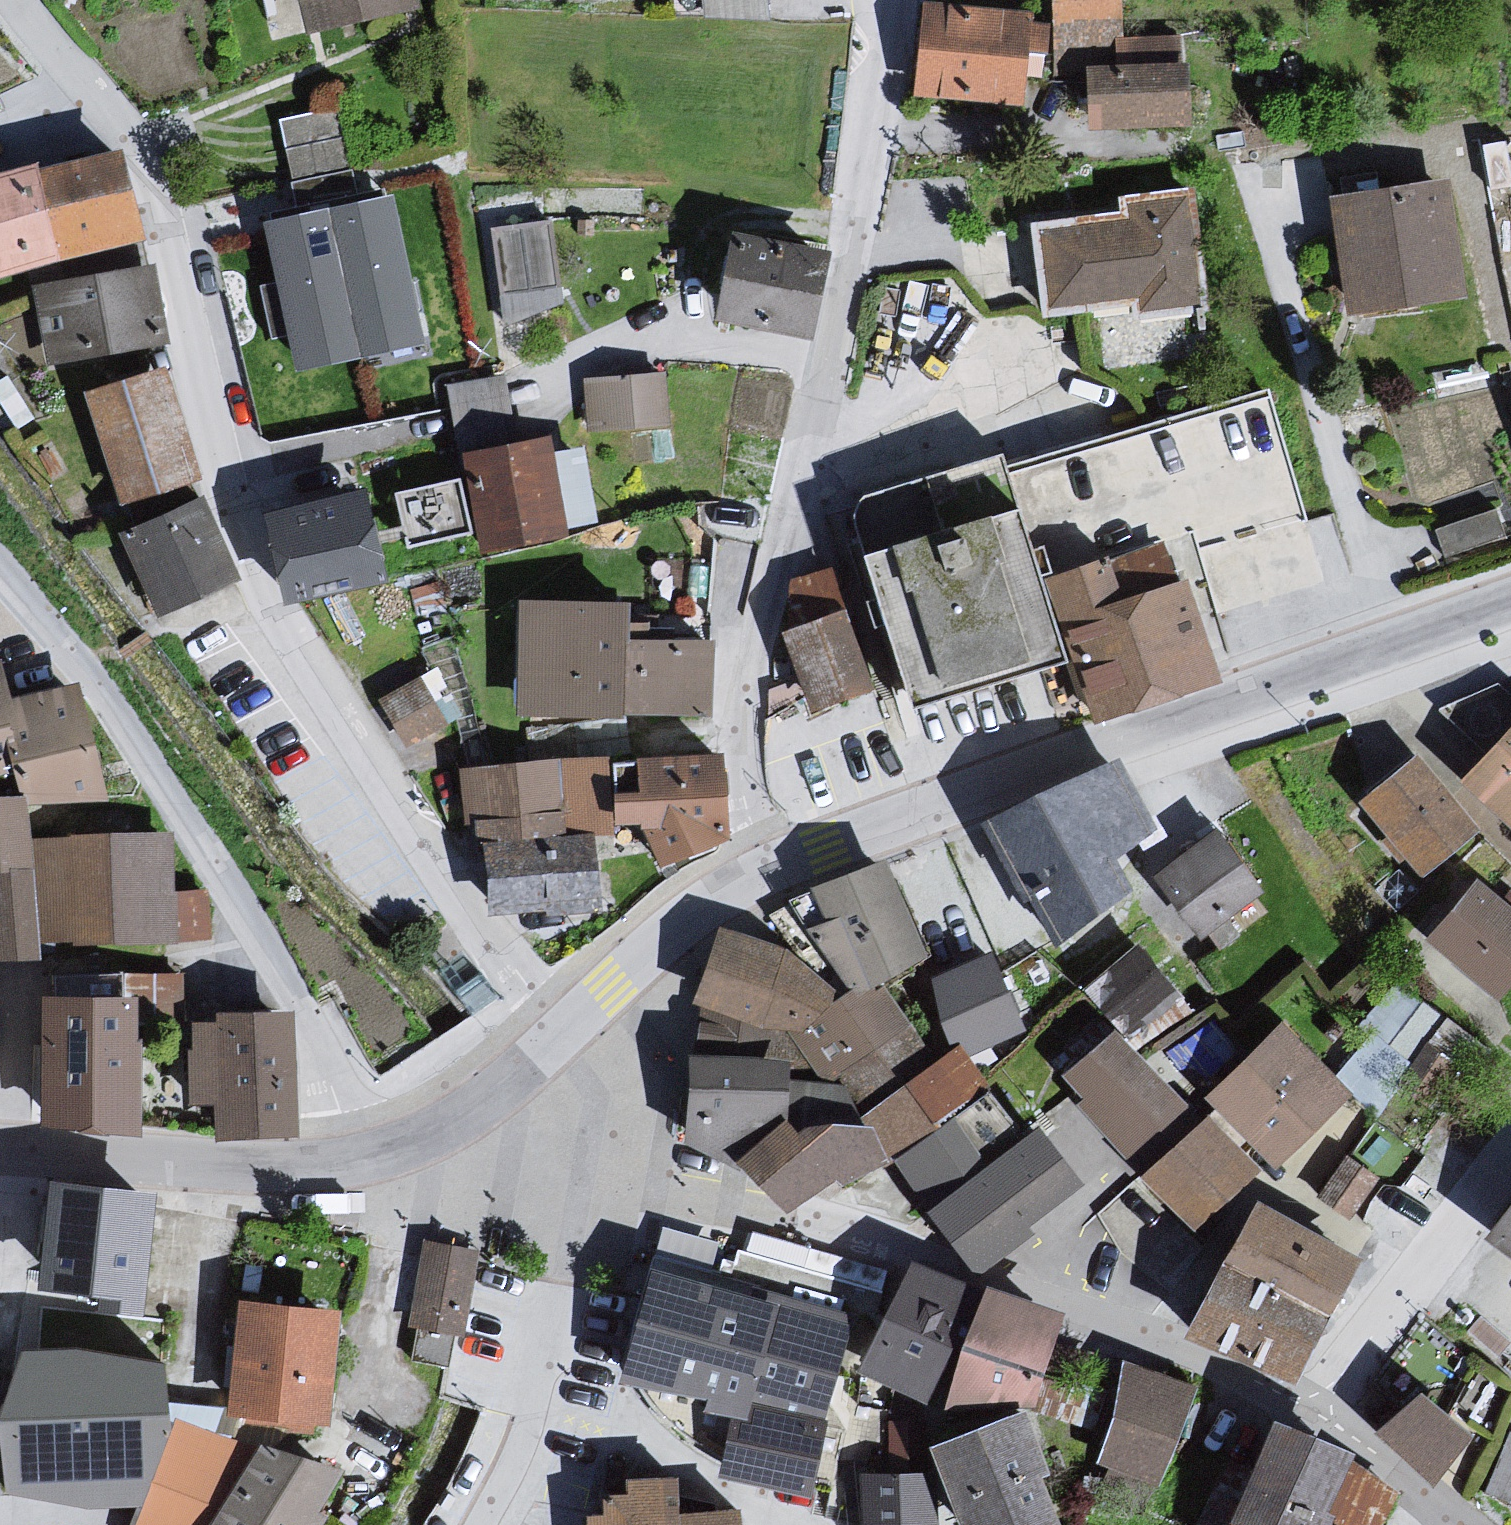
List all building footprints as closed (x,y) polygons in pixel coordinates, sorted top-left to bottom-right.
[(324,45),(433,26),(426,0),(311,0),(324,45)] [(931,8),(922,105),(1032,115),(1039,86),(1051,86),(1060,34),(1040,31),(1038,19),(931,8)] [(1194,65),(1093,72),(1099,133),(1200,125),(1194,65)] [(0,193),(0,296),(156,254),(137,170),(65,178),(0,193)] [(1453,184),(1336,201),(1355,317),(1471,309),(1453,184)] [(1126,222),(1043,234),(1051,320),(1139,309),(1142,323),(1209,314),(1193,195),(1127,201),(1126,222)] [(393,198),(266,229),(293,375),(424,349),(393,198)] [(552,211),(497,217),(506,306),(562,301),(552,211)] [(828,258),(736,239),(720,322),(811,340),(828,258)] [(158,281),(38,294),(52,379),(116,374),(171,362),(158,281)] [(503,363),(450,374),(459,418),(512,407),(503,363)] [(172,385),(94,412),(132,523),(174,514),(213,497),(172,385)] [(671,385),(586,390),(589,443),(636,446),(673,438),(671,385)] [(558,454),(471,472),(479,573),(572,558),(576,544),(601,541),(586,460),(560,467),(558,454)] [(859,528),(918,711),(1068,659),(1042,585),(1005,471),(1003,462),(909,491),(868,503),(861,514),(859,528)] [(380,505),(280,533),(297,602),(308,618),(403,596),(411,583),(380,505)] [(183,529),(128,544),(168,633),(214,617),(250,595),(216,512),(183,529)] [(1091,722),(1210,680),(1205,666),(1161,543),(1042,585),(1068,659),(1091,722)] [(832,555),(772,578),(819,700),(879,677),(832,555)] [(643,607),(530,605),(526,718),(723,721),(725,647),(645,644),(643,607)] [(0,676),(0,791),(23,785),(36,813),(40,830),(117,828),(115,764),(85,702),(19,713),(10,674),(0,676)] [(1465,784),(1510,827),(1510,735),(1465,784)] [(1423,757),(1361,806),(1429,885),(1480,833),(1423,757)] [(603,769),(607,833),(649,831),(666,868),(724,842),(719,761),(603,769)] [(603,769),(465,778),(468,820),(484,819),(486,842),(491,840),(587,834),(607,833),(603,769)] [(1117,771),(993,830),(1058,940),(1123,898),(1108,863),(1149,835),(1117,771)] [(49,967),(50,943),(44,845),(40,830),(36,813),(0,807),(0,966),(49,967)] [(587,834),(491,840),(496,913),(592,907),(587,834)] [(1230,839),(1160,881),(1197,943),(1267,898),(1230,839)] [(175,846),(44,845),(50,943),(210,940),(208,903),(177,899),(175,846)] [(898,868),(824,893),(834,930),(855,924),(887,990),(905,1014),(938,998),(934,984),(943,981),(898,868)] [(1435,946),(1508,1009),(1510,1005),(1510,903),(1492,888),(1435,946)] [(834,930),(796,938),(826,974),(849,1003),(887,990),(855,924),(834,930)] [(728,933),(700,1010),(787,1042),(801,1061),(817,1085),(849,1088),(864,1110),(937,1070),(905,1014),(887,990),(849,1003),(826,974),(728,933)] [(1139,947),(1081,998),(1120,1041),(1128,1050),(1183,1000),(1139,947)] [(943,981),(934,984),(938,998),(953,1057),(962,1052),(976,1067),(1031,1039),(997,958),(943,981)] [(142,1005),(51,1005),(44,1127),(154,1135),(154,1042),(142,1042),(142,1005)] [(787,1042),(700,1010),(692,1149),(749,1169),(798,1124),(801,1061),(787,1042)] [(297,1023),(231,1018),(203,1025),(190,1111),(222,1110),(224,1145),(308,1142),(297,1023)] [(1287,1032),(1213,1100),(1280,1177),(1353,1100),(1339,1085),(1287,1032)] [(1378,1039),(1339,1085),(1353,1100),(1382,1128),(1399,1091),(1409,1071),(1378,1039)] [(1120,1041),(1066,1085),(1084,1103),(1077,1109),(1146,1183),(1197,1136),(1128,1050),(1120,1041)] [(953,1057),(937,1070),(864,1110),(893,1160),(937,1215),(997,1174),(962,1122),(986,1084),(976,1067),(962,1052),(953,1057)] [(817,1085),(801,1061),(798,1124),(830,1148),(843,1183),(893,1173),(893,1160),(864,1110),(849,1088),(817,1085)] [(1197,1136),(1146,1183),(1190,1229),(1253,1169),(1209,1123),(1197,1136)] [(830,1148),(798,1124),(749,1169),(798,1215),(843,1183),(830,1148)] [(1090,1186),(1049,1138),(997,1174),(937,1215),(982,1277),(1090,1186)] [(1345,1146),(1321,1189),(1357,1208),(1381,1166),(1345,1146)] [(151,1201),(58,1193),(45,1292),(103,1300),(100,1314),(141,1318),(151,1201)] [(1260,1218),(1233,1272),(1327,1320),(1355,1265),(1260,1218)] [(1496,1247),(1510,1258),(1510,1226),(1496,1247)] [(472,1256),(425,1246),(416,1325),(460,1332),(472,1256)] [(913,1270),(871,1381),(952,1430),(998,1298),(913,1270)] [(662,1272),(629,1384),(706,1417),(721,1396),(830,1430),(855,1336),(662,1272)] [(1233,1272),(1200,1338),(1294,1385),(1327,1320),(1233,1272)] [(1078,1325),(998,1298),(952,1430),(945,1449),(1038,1416),(1041,1427),(1078,1325)] [(357,1316),(250,1302),(234,1425),(341,1439),(357,1316)] [(0,1375),(0,1471),(1,1501),(140,1483),(161,1366),(0,1375)] [(1200,1397),(1123,1370),(1118,1425),(1098,1472),(1160,1499),(1200,1397)] [(830,1430),(721,1396),(726,1479),(819,1502),(830,1430)] [(1422,1402),(1387,1440),(1433,1482),(1468,1444),(1422,1402)] [(945,1449),(970,1524),(1073,1524),(1041,1427),(1038,1416),(945,1449)] [(242,1494),(234,1425),(168,1421),(140,1483),(133,1524),(221,1524),(242,1494)] [(1288,1431),(1247,1524),(1394,1524),(1407,1503),(1359,1469),(1288,1431)] [(274,1446),(242,1494),(221,1524),(343,1524),(360,1504),(274,1446)] [(936,1456),(859,1455),(858,1524),(934,1524),(936,1456)] [(746,1516),(694,1518),(688,1485),(637,1483),(620,1497),(597,1518),(598,1524),(746,1524),(746,1516)]
